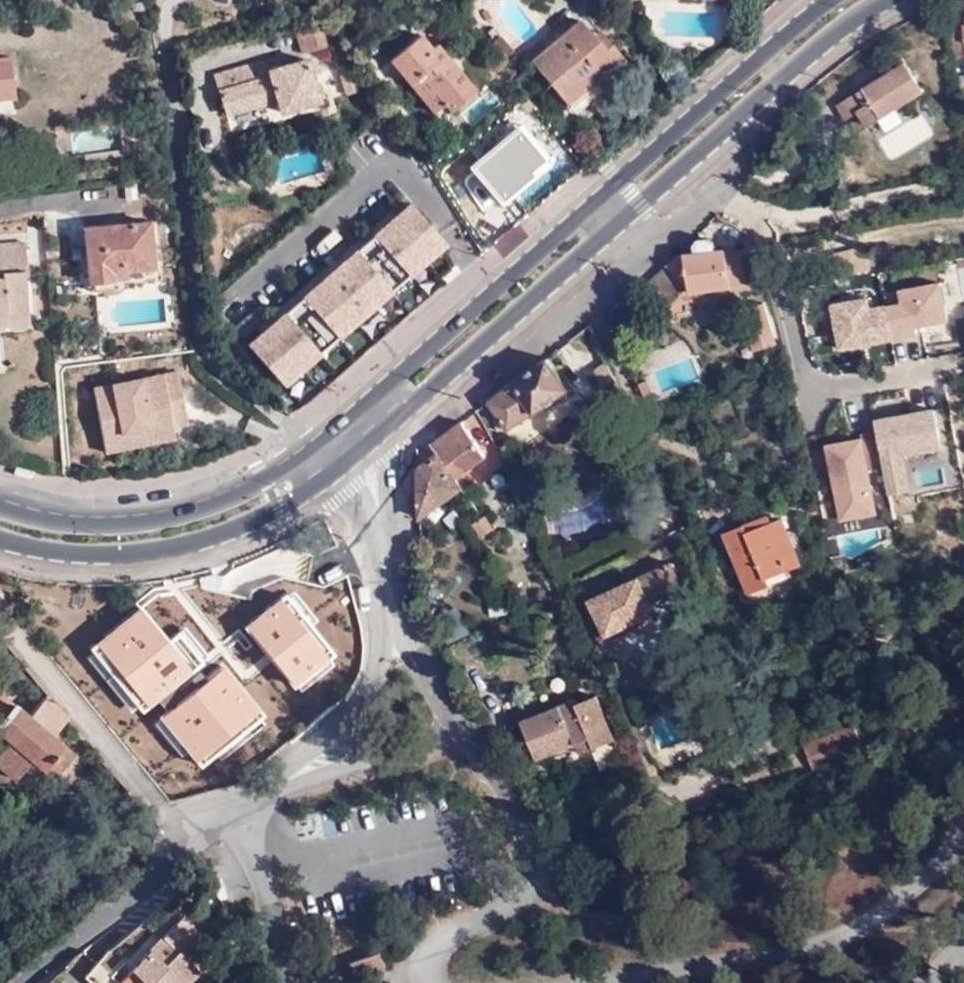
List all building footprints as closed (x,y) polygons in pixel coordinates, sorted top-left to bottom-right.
[(948,20),(950,37),(963,36),(963,52),(963,18),(948,20)] [(567,104),(621,58),(599,31),(593,36),(580,20),(532,61),(567,104)] [(328,46),(321,22),(294,28),(301,53),(328,46)] [(388,56),(431,107),(441,98),(449,106),(453,104),(470,125),(491,108),(435,41),(430,45),(418,30),(388,56)] [(950,37),(952,56),(963,55),(963,52),(963,36),(950,37)] [(8,54),(0,55),(0,94),(13,93),(8,54)] [(889,70),(834,104),(843,118),(855,111),(864,125),(922,89),(902,57),(886,66),(889,70)] [(321,101),(307,59),(269,71),(266,59),(215,75),(227,116),(278,101),(283,113),(321,101)] [(522,128),(548,159),(552,156),(526,125),(522,128)] [(475,167),(505,202),(536,175),(533,172),(548,159),(522,128),(475,167)] [(533,172),(536,175),(551,163),(548,159),(533,172)] [(459,181),(476,217),(493,209),(476,173),(459,181)] [(248,345),(283,384),(285,383),(299,370),(320,352),(334,339),(357,319),(371,307),(393,288),(407,276),(428,257),(443,245),(445,243),(410,204),(397,215),(261,334),(248,345)] [(256,328),(261,334),(397,215),(392,209),(256,328)] [(148,263),(145,218),(81,224),(85,279),(102,277),(103,285),(110,283),(115,278),(114,266),(148,263)] [(152,218),(145,218),(148,263),(114,266),(115,278),(156,275),(152,218)] [(644,286),(663,308),(677,296),(690,295),(689,291),(748,285),(744,247),(713,249),(712,241),(708,237),(695,238),(692,243),(693,251),(681,252),(678,253),(644,286)] [(24,323),(20,270),(23,270),(20,239),(0,241),(0,325),(24,323)] [(443,245),(428,257),(433,264),(448,251),(443,245)] [(407,276),(393,288),(398,295),(412,282),(407,276)] [(947,322),(940,283),(900,291),(902,304),(887,307),(893,340),(893,341),(917,336),(915,328),(947,322)] [(893,340),(887,307),(886,306),(869,309),(867,299),(832,305),(840,350),(893,340)] [(371,307),(357,319),(363,325),(377,313),(371,307)] [(334,339),(320,352),(325,358),(340,345),(334,339)] [(569,389),(548,358),(491,400),(498,411),(492,415),(500,427),(506,424),(508,427),(533,410),(533,413),(569,389)] [(604,380),(614,376),(608,363),(598,368),(604,380)] [(100,434),(146,425),(148,440),(172,435),(170,423),(185,420),(175,369),(91,385),(100,434)] [(299,370),(285,383),(289,388),(305,376),(299,370)] [(645,381),(638,384),(646,401),(654,398),(645,381)] [(652,414),(653,414),(667,409),(662,400),(656,402),(654,398),(646,401),(652,414)] [(486,455),(462,421),(434,444),(456,477),(486,455)] [(103,448),(148,440),(146,425),(100,434),(103,448)] [(829,447),(842,520),(876,514),(868,471),(885,468),(878,432),(862,435),(863,440),(829,447)] [(419,480),(420,517),(461,485),(456,477),(434,444),(432,446),(423,460),(419,480)] [(769,511),(742,521),(746,530),(773,520),(769,511)] [(746,530),(742,521),(723,529),(749,592),(768,584),(765,576),(800,562),(782,516),(773,520),(746,530)] [(671,559),(590,596),(606,631),(655,609),(650,598),(682,583),(671,559)] [(138,607),(87,649),(92,654),(86,659),(130,713),(135,709),(142,716),(160,702),(170,715),(157,725),(183,757),(187,753),(203,773),(218,761),(221,765),(268,727),(264,722),(268,719),(243,688),(274,663),(296,690),(299,688),(302,692),(332,667),(329,662),(335,657),(311,627),(317,622),(294,594),(288,599),(286,596),(241,633),(238,631),(220,645),(178,594),(152,594),(137,606),(138,607)] [(47,698),(45,696),(30,713),(5,693),(0,699),(0,730),(10,739),(0,750),(0,764),(15,777),(33,757),(56,776),(75,752),(54,733),(68,717),(47,698)] [(583,736),(589,746),(614,736),(597,693),(577,701),(576,699),(522,720),(537,755),(572,740),(583,736)] [(823,759),(825,765),(859,752),(850,726),(800,745),(808,764),(823,759)] [(577,751),(589,746),(583,736),(572,740),(577,751)] [(190,982),(203,969),(187,954),(205,936),(185,915),(151,949),(152,951),(135,969),(148,982),(191,982),(190,982)] [(641,925),(630,926),(630,936),(642,936),(641,925)] [(115,975),(126,962),(112,948),(87,974),(95,982),(107,982),(115,975)] [(380,953),(351,963),(358,982),(387,973),(380,953)] [(122,982),(148,982),(135,969),(122,982)] [(115,975),(107,982),(121,982),(122,982),(115,975)]
